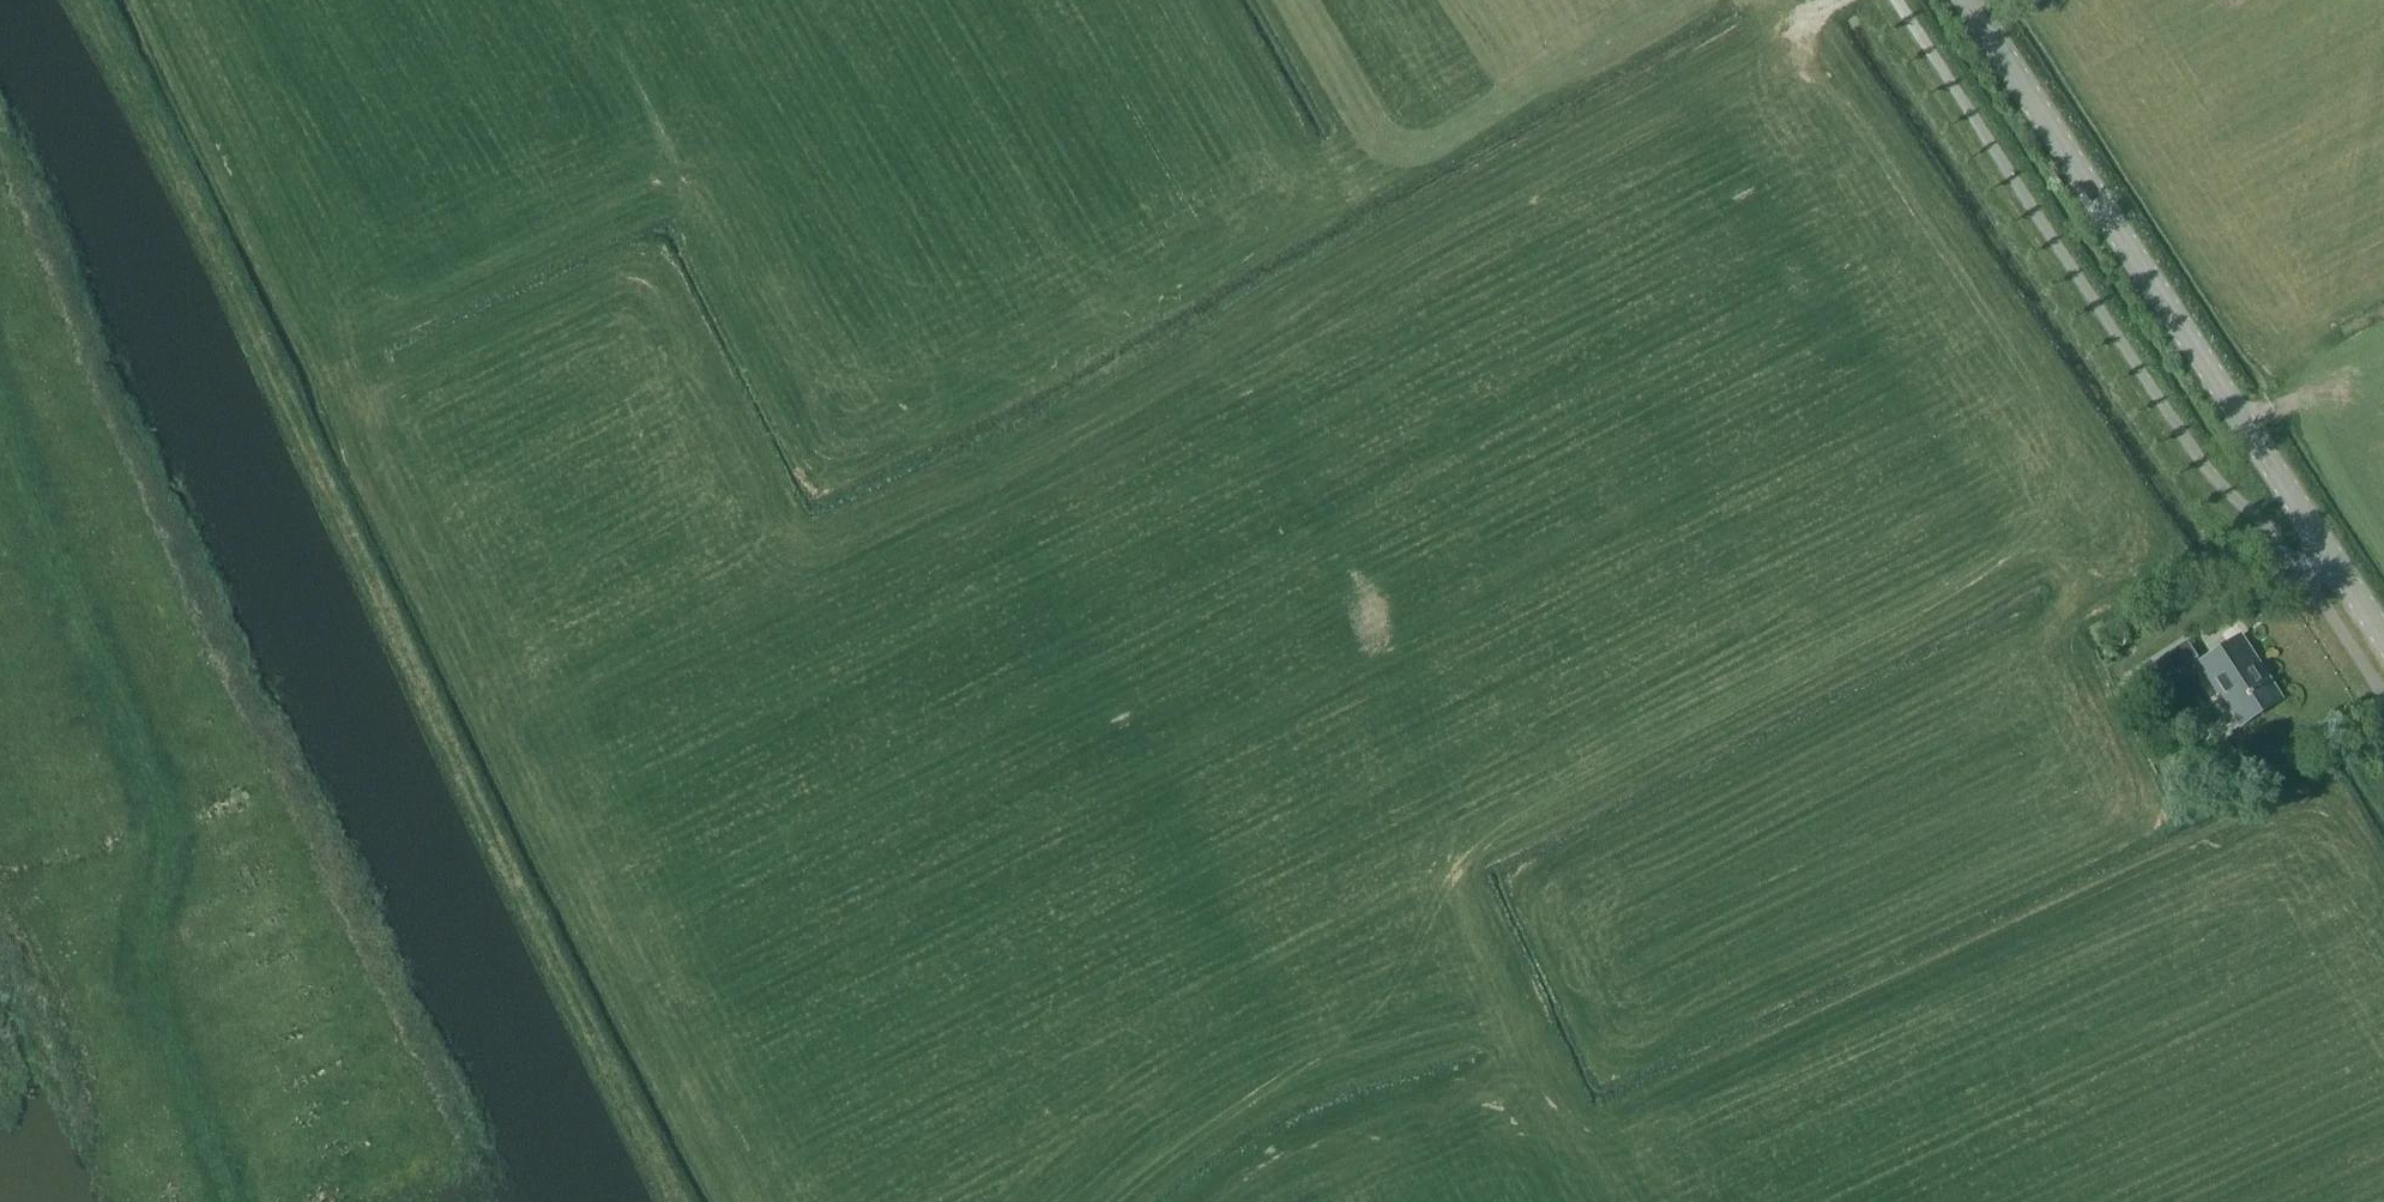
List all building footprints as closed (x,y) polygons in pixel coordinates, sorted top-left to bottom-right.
[(2198,664),(2240,727),(2282,700),(2240,637),(2198,664)] [(2187,642),(2151,665),(2131,679),(2142,695),(2197,659),(2187,642)]
